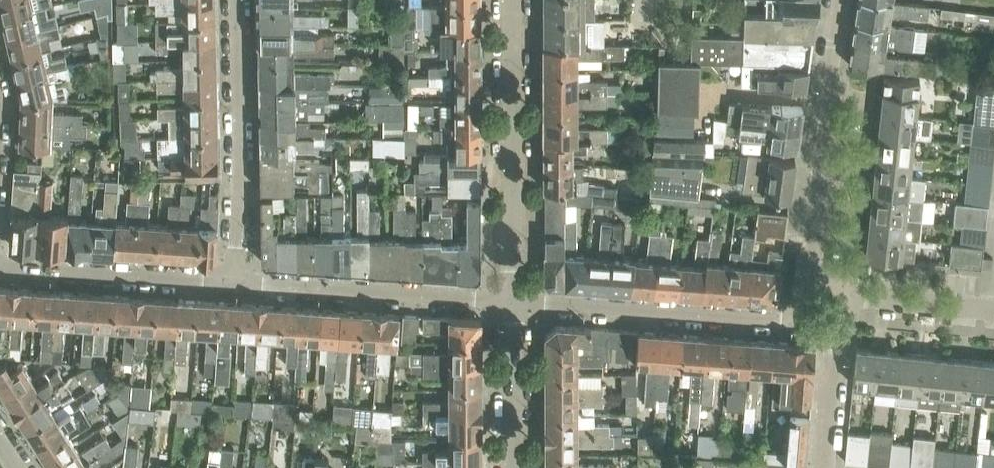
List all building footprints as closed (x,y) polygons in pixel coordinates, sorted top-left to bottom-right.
[(2,14),(43,5),(51,3),(51,0),(0,0),(0,5),(2,14)] [(97,14),(111,10),(111,0),(93,0),(97,14)] [(155,0),(156,12),(169,12),(169,19),(183,19),(217,19),(217,7),(214,7),(214,0),(177,0),(155,0)] [(544,18),(564,18),(595,18),(595,0),(544,0),(544,18)] [(744,10),(816,11),(817,0),(744,0),(744,10)] [(892,1),(883,0),(857,0),(855,20),(888,24),(890,14),(928,18),(929,5),(892,1)] [(128,1),(117,1),(117,20),(128,19),(128,1)] [(294,4),(257,5),(257,24),(317,25),(329,25),(330,13),(294,12),(294,4)] [(362,25),(362,5),(347,4),(347,25),(362,25)] [(480,26),(480,5),(446,4),(430,4),(430,25),(437,25),(450,25),(480,26)] [(43,5),(2,14),(7,35),(57,23),(54,13),(45,15),(43,5)] [(940,15),(963,17),(962,26),(993,29),(993,12),(941,6),(940,15)] [(693,7),(693,19),(701,19),(701,7),(693,7)] [(108,33),(108,18),(112,18),(111,10),(97,14),(101,34),(108,33)] [(690,60),(698,60),(809,63),(816,11),(744,10),(744,25),(732,25),(731,35),(691,34),(690,60)] [(564,18),(544,18),(544,44),(604,44),(604,18),(595,18),(564,18)] [(161,27),(156,27),(156,39),(215,38),(215,31),(217,31),(217,19),(183,19),(169,19),(160,20),(161,27)] [(855,20),(852,42),(885,46),(912,49),(913,48),(915,27),(888,24),(855,20)] [(57,23),(7,35),(11,55),(42,48),(51,46),(49,37),(59,34),(57,23)] [(257,24),(257,43),(334,44),(334,33),(317,32),(317,25),(257,24)] [(404,36),(403,25),(389,25),(389,44),(404,45),(404,36)] [(415,25),(404,25),(404,36),(415,35),(415,25)] [(437,50),(443,50),(480,50),(480,26),(450,25),(437,25),(437,50)] [(128,30),(117,30),(118,40),(123,40),(129,39),(128,30)] [(101,58),(109,56),(108,33),(101,34),(96,36),(101,58)] [(215,38),(156,39),(156,51),(183,51),(183,59),(218,59),(218,46),(215,46),(215,38)] [(118,40),(112,40),(113,59),(123,59),(123,40),(118,40)] [(257,43),(258,62),(294,64),(294,62),(294,54),(334,55),(334,44),(257,43)] [(851,43),(849,63),(880,67),(885,67),(934,73),(935,60),(884,54),(885,47),(851,43)] [(404,45),(389,44),(389,61),(389,65),(404,65),(404,50),(404,45)] [(624,44),(604,44),(544,44),(544,68),(577,68),(577,66),(577,57),(624,57),(624,44)] [(42,48),(11,55),(17,76),(67,65),(64,54),(53,57),(51,46),(42,48)] [(415,50),(408,50),(408,63),(416,63),(415,57),(419,57),(419,50),(417,50),(415,50)] [(429,65),(429,74),(480,74),(480,50),(443,50),(443,64),(441,65),(429,65)] [(123,59),(113,59),(113,79),(118,79),(125,79),(125,59),(123,59)] [(157,71),(149,71),(150,79),(157,79),(216,79),(216,70),(218,70),(218,59),(183,59),(184,67),(157,67),(157,71)] [(698,60),(690,60),(658,59),(656,109),(696,110),(698,60)] [(258,62),(258,84),(330,85),(330,78),(334,78),(334,74),(294,74),(294,66),(294,64),(258,62)] [(18,83),(15,84),(18,96),(52,97),(67,98),(66,95),(67,91),(67,86),(66,83),(62,81),(62,77),(78,73),(75,63),(67,65),(17,76),(18,83)] [(740,84),(805,86),(808,67),(779,66),(778,74),(752,73),(740,73),(740,84)] [(959,66),(958,75),(968,76),(969,67),(959,66)] [(577,68),(544,68),(544,92),(605,92),(605,82),(605,78),(588,78),(588,69),(577,69),(577,68)] [(429,74),(408,74),(408,84),(440,83),(440,86),(456,86),(456,99),(481,99),(481,97),(480,97),(480,74),(429,74)] [(885,75),(883,90),(881,112),(916,115),(920,79),(885,75)] [(973,121),(993,123),(993,79),(978,78),(973,121)] [(118,97),(119,97),(129,97),(129,79),(125,79),(118,79),(118,97)] [(216,79),(157,79),(157,90),(184,89),(184,97),(219,97),(218,85),(216,85),(216,79)] [(619,82),(605,82),(605,92),(616,92),(619,92),(619,82)] [(329,85),(258,84),(259,99),(325,101),(329,101),(329,85)] [(386,86),(368,86),(368,101),(377,102),(386,102),(404,102),(404,86),(397,86),(396,86),(386,86)] [(605,92),(544,92),(544,114),(577,114),(577,105),(605,105),(616,105),(616,92),(605,92)] [(18,96),(18,114),(20,114),(20,120),(81,124),(81,112),(52,111),(52,101),(52,97),(18,96)] [(130,118),(129,97),(119,97),(119,118),(130,118)] [(184,105),(157,106),(158,117),(169,117),(217,116),(216,109),(219,109),(219,97),(184,97),(184,105)] [(295,117),(307,117),(307,110),(325,110),(325,101),(259,99),(259,119),(295,121),(295,117)] [(456,115),(439,115),(439,127),(480,128),(480,104),(481,104),(481,99),(456,99),(456,115)] [(799,128),(803,106),(772,103),(730,99),(728,118),(740,120),(799,128)] [(382,119),(404,120),(404,102),(386,102),(377,102),(377,119),(382,119)] [(408,103),(408,127),(415,127),(418,127),(418,103),(408,103)] [(693,112),(656,111),(656,132),(692,133),(693,112)] [(879,131),(914,135),(930,137),(932,117),(916,115),(881,112),(879,131)] [(577,114),(544,114),(544,140),(586,139),(607,139),(618,139),(618,127),(577,127),(577,114)] [(217,116),(169,117),(169,137),(185,136),(219,136),(219,123),(217,123),(217,116)] [(714,117),(713,140),(723,141),(726,118),(714,117)] [(130,118),(119,118),(120,138),(136,137),(136,118),(130,118)] [(259,119),(259,136),(325,137),(325,127),(309,126),(309,121),(295,121),(259,119)] [(404,120),(382,119),(382,137),(404,138),(404,127),(404,120)] [(17,128),(16,142),(42,144),(53,145),(68,146),(69,134),(86,135),(86,125),(81,124),(20,120),(20,128),(17,128)] [(799,128),(740,120),(738,133),(767,136),(766,142),(797,147),(799,128)] [(973,121),(971,141),(993,143),(993,123),(973,121)] [(404,138),(404,153),(415,153),(415,127),(408,127),(404,127),(404,138)] [(480,128),(439,127),(433,127),(433,140),(446,140),(446,153),(480,152),(480,128)] [(879,131),(877,152),(912,156),(914,135),(879,131)] [(169,137),(158,137),(158,145),(158,156),(217,155),(217,147),(220,147),(219,136),(185,136),(169,137)] [(325,137),(259,136),(260,152),(294,152),(296,152),(296,145),(325,146),(325,147),(331,147),(336,142),(336,137),(325,137)] [(136,137),(120,138),(120,143),(124,146),(124,156),(139,156),(139,137),(136,137)] [(382,137),(372,137),(372,154),(404,155),(404,153),(404,138),(382,137)] [(586,139),(544,140),(544,163),(575,163),(575,150),(586,150),(586,139)] [(704,140),(694,140),(667,139),(653,139),(652,152),(703,152),(704,140)] [(969,161),(992,164),(993,144),(993,143),(971,141),(969,161)] [(651,143),(637,143),(637,160),(651,160),(651,143)] [(53,162),(53,145),(42,144),(41,162),(53,162)] [(294,152),(260,152),(260,170),(319,171),(329,171),(331,171),(331,163),(319,163),(319,160),(295,159),(294,152)] [(480,152),(446,153),(424,153),(424,160),(420,160),(420,170),(481,170),(480,152)] [(663,199),(689,202),(697,203),(703,152),(652,152),(649,198),(651,198),(663,199)] [(743,190),(770,193),(790,196),(795,159),(775,156),(748,152),(743,190)] [(912,156),(877,152),(875,173),(909,176),(912,156)] [(217,155),(158,156),(159,167),(185,166),(186,175),(220,174),(220,162),(217,162),(217,155)] [(124,156),(123,175),(140,176),(140,156),(139,156),(124,156)] [(350,168),(370,168),(370,157),(370,156),(350,156),(350,157),(350,168)] [(374,157),(374,173),(384,173),(384,157),(374,157)] [(26,169),(15,168),(10,241),(14,247),(35,248),(39,179),(38,179),(39,161),(27,160),(26,169)] [(969,161),(967,182),(990,184),(992,164),(969,161)] [(564,189),(573,190),(573,177),(581,177),(581,163),(575,163),(544,163),(544,188),(564,188),(564,189)] [(639,167),(638,181),(649,182),(650,167),(639,167)] [(319,171),(260,170),(260,189),(294,188),(294,181),(308,181),(318,181),(318,188),(329,188),(329,171),(319,171)] [(449,181),(449,189),(481,189),(481,170),(420,170),(415,170),(415,182),(415,190),(425,190),(425,181),(449,181)] [(873,193),(907,196),(924,198),(926,178),(909,176),(875,173),(873,193)] [(70,174),(67,214),(65,250),(84,251),(88,252),(89,252),(91,218),(87,218),(78,217),(81,175),(70,174)] [(39,179),(35,248),(65,250),(67,214),(48,213),(51,180),(39,179)] [(91,218),(89,252),(113,253),(115,219),(118,181),(105,180),(103,207),(95,207),(94,218),(91,218)] [(588,180),(587,192),(592,192),(604,193),(605,182),(588,180)] [(115,219),(113,253),(127,254),(128,252),(135,252),(139,187),(140,181),(130,181),(129,200),(127,199),(126,219),(115,219)] [(415,194),(415,190),(415,182),(404,182),(405,194),(415,194)] [(967,182),(965,202),(988,204),(990,184),(967,182)] [(139,187),(135,252),(142,253),(142,255),(155,256),(158,222),(148,221),(150,188),(139,187)] [(564,203),(564,189),(564,188),(544,188),(545,279),(549,284),(565,285),(564,220),(564,203)] [(592,192),(587,192),(573,190),(564,189),(564,203),(592,203),(592,192)] [(351,235),(351,270),(368,271),(369,206),(369,190),(358,190),(359,206),(359,235),(351,235)] [(604,193),(592,192),(592,203),(614,206),(615,194),(604,193)] [(180,204),(177,255),(184,256),(183,258),(197,259),(199,225),(190,224),(191,207),(193,207),(194,194),(181,193),(180,204)] [(199,225),(197,259),(211,260),(215,257),(219,193),(209,193),(208,206),(201,205),(199,225)] [(870,213),(905,216),(922,218),(924,198),(907,196),(873,193),(870,213)] [(313,235),(313,267),(332,268),(332,194),(321,194),(321,212),(321,234),(313,235)] [(343,194),(332,194),(332,268),(351,270),(351,235),(344,235),(343,207),(343,194)] [(388,237),(387,272),(405,273),(405,210),(405,209),(405,194),(394,194),(394,237),(388,237)] [(429,219),(422,219),(422,239),(423,275),(441,276),(440,214),(440,210),(440,207),(441,194),(431,194),(431,210),(429,210),(429,219)] [(641,197),(616,195),(615,194),(614,206),(639,209),(641,197)] [(282,195),(261,195),(261,259),(266,264),(276,264),(276,234),(276,225),(276,209),(278,209),(278,206),(283,206),(282,195)] [(298,195),(288,195),(288,212),(294,212),(297,212),(297,203),(298,195)] [(294,266),(313,267),(313,235),(305,235),(305,212),(304,195),(298,195),(297,203),(297,212),(294,212),(294,266)] [(466,242),(458,242),(459,277),(476,278),(481,274),(481,199),(466,199),(466,242)] [(986,225),(988,204),(965,202),(956,201),(955,201),(953,221),(963,222),(986,225)] [(714,205),(697,203),(689,202),(688,213),(712,215),(714,205)] [(158,222),(155,256),(169,257),(169,255),(177,255),(180,204),(169,203),(168,223),(158,222)] [(369,206),(368,271),(387,272),(388,237),(380,237),(380,209),(369,209),(369,206)] [(753,235),(753,237),(765,238),(765,236),(768,233),(784,235),(788,212),(757,209),(753,235)] [(415,210),(405,210),(405,273),(423,275),(422,239),(415,239),(415,210)] [(283,234),(276,234),(276,264),(294,266),(294,212),(288,212),(283,212),(283,234)] [(868,233),(903,237),(920,238),(922,218),(905,216),(870,213),(868,233)] [(450,214),(440,214),(441,276),(459,277),(458,242),(451,242),(450,214)] [(630,289),(653,291),(661,227),(662,217),(650,216),(648,231),(649,231),(646,259),(634,258),(630,289)] [(576,220),(564,220),(565,285),(586,286),(588,253),(576,252),(576,220)] [(613,220),(613,223),(608,288),(630,289),(634,258),(634,256),(621,255),(624,221),(613,220)] [(586,286),(608,288),(613,223),(602,221),(599,254),(588,253),(586,286)] [(963,222),(960,242),(984,245),(986,225),(963,222)] [(661,227),(653,291),(677,293),(681,261),(670,260),(673,234),(665,233),(665,228),(661,227)] [(709,237),(701,295),(723,296),(728,262),(718,261),(721,230),(710,229),(709,237)] [(903,237),(868,233),(866,255),(901,258),(903,237)] [(730,248),(728,262),(723,296),(745,298),(750,266),(753,237),(753,235),(742,234),(740,249),(730,248)] [(681,261),(677,293),(701,295),(709,237),(697,236),(694,262),(681,261)] [(949,263),(981,266),(982,256),(984,245),(960,242),(951,241),(949,263)] [(766,268),(750,266),(745,298),(771,300),(776,295),(782,252),(768,250),(767,261),(766,268)] [(981,266),(992,267),(993,257),(982,256),(981,266)] [(15,287),(0,286),(0,318),(1,318),(0,340),(0,357),(4,355),(10,356),(11,345),(15,287)] [(15,287),(11,345),(22,346),(23,319),(31,320),(33,288),(15,287)] [(41,359),(52,359),(56,290),(33,288),(31,320),(44,321),(42,347),(41,359)] [(56,290),(52,359),(62,360),(63,348),(65,322),(72,323),(75,291),(56,290)] [(75,291),(72,323),(76,323),(85,324),(83,350),(83,362),(93,363),(94,351),(98,293),(78,291),(75,291)] [(98,293),(94,351),(104,351),(106,325),(112,326),(114,326),(116,294),(98,293)] [(116,294),(114,326),(117,326),(118,326),(126,326),(124,353),(123,361),(134,362),(134,353),(138,295),(119,294),(116,294)] [(138,295),(134,353),(144,354),(146,328),(154,329),(157,297),(138,295)] [(157,297),(154,329),(158,329),(165,330),(164,355),(165,355),(164,370),(174,370),(175,359),(180,298),(160,297),(157,297)] [(180,298),(175,359),(184,360),(185,350),(187,351),(187,341),(185,341),(186,331),(195,332),(198,299),(180,298)] [(214,374),(215,359),(219,301),(198,299),(196,332),(199,332),(207,333),(205,358),(204,373),(214,374)] [(214,374),(213,380),(228,381),(230,348),(229,348),(230,334),(236,334),(239,335),(241,302),(219,301),(215,359),(214,374)] [(255,372),(256,361),(260,303),(242,302),(239,335),(247,335),(246,360),(245,371),(255,372)] [(260,303),(256,361),(264,361),(266,362),(268,337),(279,338),(282,305),(260,303)] [(282,305),(279,338),(288,338),(286,363),(297,364),(301,306),(282,305)] [(297,364),(296,378),(306,379),(307,365),(308,339),(316,340),(319,340),(322,308),(318,307),(301,306),(297,364)] [(322,308),(319,340),(328,341),(326,367),(336,367),(340,309),(322,308)] [(336,367),(335,379),(346,380),(347,368),(349,342),(356,343),(360,343),(362,310),(358,310),(340,309),(336,367)] [(362,310),(360,343),(369,344),(367,369),(367,375),(377,376),(377,370),(381,312),(362,310)] [(381,312),(377,370),(388,370),(389,345),(397,346),(399,313),(381,312)] [(419,314),(403,313),(401,341),(415,340),(415,330),(418,330),(419,314)] [(449,329),(449,341),(481,341),(481,318),(423,315),(422,329),(449,329)] [(545,334),(545,353),(578,353),(578,352),(603,352),(603,357),(606,357),(607,344),(637,347),(638,330),(556,324),(545,334)] [(662,332),(638,330),(637,347),(636,363),(647,364),(644,403),(656,404),(657,397),(662,332)] [(684,333),(662,332),(657,397),(669,398),(671,366),(682,367),(684,333)] [(684,333),(682,367),(693,368),(690,408),(696,415),(701,415),(702,400),(707,335),(684,333)] [(729,336),(707,335),(702,400),(712,400),(715,370),(726,370),(729,336)] [(751,338),(729,336),(726,370),(729,371),(726,408),(745,409),(751,338)] [(773,340),(751,338),(745,409),(744,420),(756,421),(757,404),(759,373),(770,373),(773,340)] [(797,341),(773,340),(770,373),(774,374),(771,406),(791,408),(797,341)] [(423,364),(481,364),(481,341),(449,341),(449,352),(423,352),(423,363),(423,364)] [(797,341),(791,408),(790,412),(809,413),(815,343),(797,341)] [(22,346),(11,345),(10,356),(21,356),(22,346)] [(853,384),(874,386),(878,349),(856,347),(853,384)] [(875,386),(874,400),(895,402),(900,352),(878,349),(874,386),(875,386)] [(397,351),(396,364),(409,364),(410,351),(397,351)] [(578,353),(545,353),(545,374),(578,374),(578,361),(592,361),(592,372),(600,372),(604,372),(603,357),(603,352),(578,352),(578,353)] [(895,402),(917,404),(922,354),(900,352),(895,402)] [(917,404),(938,407),(939,393),(943,356),(922,354),(917,404)] [(943,356),(939,393),(938,407),(960,409),(961,395),(965,358),(943,356)] [(0,362),(0,387),(4,393),(32,375),(22,360),(16,365),(13,360),(9,363),(6,358),(5,358),(0,362)] [(961,395),(982,397),(986,361),(965,358),(961,395)] [(255,372),(255,379),(263,380),(264,361),(256,361),(255,372)] [(993,398),(993,361),(986,361),(982,397),(993,398)] [(411,363),(411,371),(423,371),(423,375),(449,375),(449,386),(449,390),(481,389),(481,364),(423,364),(423,363),(411,363)] [(87,387),(104,376),(94,365),(87,364),(77,371),(87,387)] [(94,365),(104,376),(112,385),(112,380),(113,366),(94,365)] [(32,375),(4,393),(9,400),(14,409),(63,378),(58,369),(48,375),(43,368),(32,375)] [(626,393),(636,393),(636,373),(622,372),(621,393),(626,393)] [(545,374),(545,393),(604,394),(604,384),(578,383),(578,374),(545,374)] [(63,378),(14,409),(25,425),(26,428),(54,411),(53,409),(52,408),(47,400),(59,393),(61,397),(71,391),(68,386),(63,378)] [(131,382),(112,380),(112,385),(118,392),(128,404),(131,382)] [(449,401),(424,401),(424,413),(482,413),(481,389),(449,390),(449,401)] [(108,399),(118,414),(128,408),(128,404),(118,392),(108,399)] [(545,393),(545,413),(578,413),(577,404),(604,403),(604,400),(609,400),(609,394),(604,394),(545,393)] [(636,393),(626,393),(626,413),(636,413),(636,393)] [(95,394),(82,402),(87,410),(100,402),(95,394)] [(171,395),(170,408),(176,408),(190,410),(191,397),(171,395)] [(190,410),(201,410),(211,411),(212,400),(212,398),(191,396),(191,397),(190,410)] [(233,397),(232,402),(232,413),(252,415),(252,412),(253,399),(233,397)] [(212,400),(211,411),(232,413),(232,402),(212,400)] [(272,416),(293,418),(294,409),(295,401),(273,400),(272,416)] [(391,407),(391,412),(404,413),(404,401),(392,400),(391,407)] [(333,422),(353,423),(354,404),(334,403),(333,422)] [(54,411),(26,428),(36,443),(85,412),(80,404),(79,404),(58,417),(54,411)] [(128,408),(127,417),(153,420),(154,407),(128,404),(128,408)] [(353,423),(355,423),(374,425),(375,406),(354,404),(353,423)] [(375,406),(374,425),(390,426),(391,412),(391,407),(375,406)] [(170,408),(154,407),(153,420),(175,422),(176,408),(170,408)] [(128,408),(118,414),(111,419),(122,436),(126,434),(127,417),(128,408)] [(201,410),(190,410),(176,408),(175,422),(199,424),(201,410)] [(85,412),(36,443),(46,459),(48,462),(76,445),(69,434),(90,421),(85,412)] [(790,412),(786,453),(786,462),(805,464),(809,413),(790,412)] [(482,413),(424,413),(424,425),(450,425),(450,435),(450,438),(482,438),(482,435),(482,413)] [(578,413),(545,413),(545,433),(622,433),(622,423),(594,423),(594,413),(578,413)] [(981,413),(978,437),(985,437),(987,413),(981,413)] [(253,432),(268,434),(270,417),(255,415),(253,432)] [(295,418),(293,418),(272,416),(271,427),(294,428),(295,418)] [(294,428),(294,434),(316,436),(317,426),(312,425),(312,420),(299,419),(295,418),(294,428)] [(390,426),(374,425),(355,423),(353,441),(376,443),(376,438),(391,438),(391,435),(390,426)] [(654,435),(653,451),(664,452),(666,427),(654,426),(654,435)] [(869,434),(866,463),(889,465),(891,442),(892,432),(870,430),(870,434),(869,434)] [(848,431),(845,460),(866,463),(869,434),(848,431)] [(622,433),(545,433),(545,451),(578,451),(578,445),(622,445),(622,433)] [(637,433),(637,443),(637,450),(653,451),(654,435),(637,433)] [(111,443),(115,450),(110,453),(112,455),(124,447),(125,442),(126,434),(122,436),(111,443)] [(48,462),(52,467),(71,467),(111,443),(105,435),(80,451),(76,445),(48,462)] [(911,467),(917,467),(932,467),(934,446),(935,437),(914,435),(913,444),(911,467)] [(376,438),(376,443),(375,450),(393,450),(391,438),(376,438)] [(395,462),(406,462),(405,438),(391,438),(393,450),(394,460),(395,460),(395,462)] [(450,448),(423,448),(423,462),(482,462),(482,438),(450,438),(450,448)] [(975,467),(993,467),(993,438),(988,438),(987,452),(977,451),(975,467)] [(122,467),(135,467),(138,443),(125,442),(124,447),(123,458),(122,467)] [(913,444),(891,442),(889,465),(911,467),(913,444)] [(112,455),(110,453),(115,450),(111,443),(71,467),(92,467),(112,455)] [(720,444),(720,446),(719,457),(736,458),(741,459),(742,446),(720,444)] [(698,445),(698,455),(715,456),(719,457),(720,446),(698,445)] [(220,460),(219,467),(232,467),(234,448),(221,446),(220,460)] [(934,446),(932,467),(954,467),(956,449),(934,446)] [(956,449),(954,467),(975,467),(977,451),(956,449)] [(615,463),(578,463),(578,451),(545,451),(545,467),(615,467),(615,463)] [(764,452),(763,460),(779,462),(780,453),(764,452)] [(269,454),(256,453),(254,467),(267,467),(269,454)] [(691,467),(714,467),(715,456),(698,455),(693,455),(691,467)] [(314,457),(302,456),(301,467),(313,467),(314,457)] [(313,467),(334,467),(328,467),(329,457),(314,456),(314,457),(313,467)] [(123,458),(115,464),(115,467),(122,467),(123,458)] [(220,460),(207,459),(206,467),(219,467),(220,460)]
